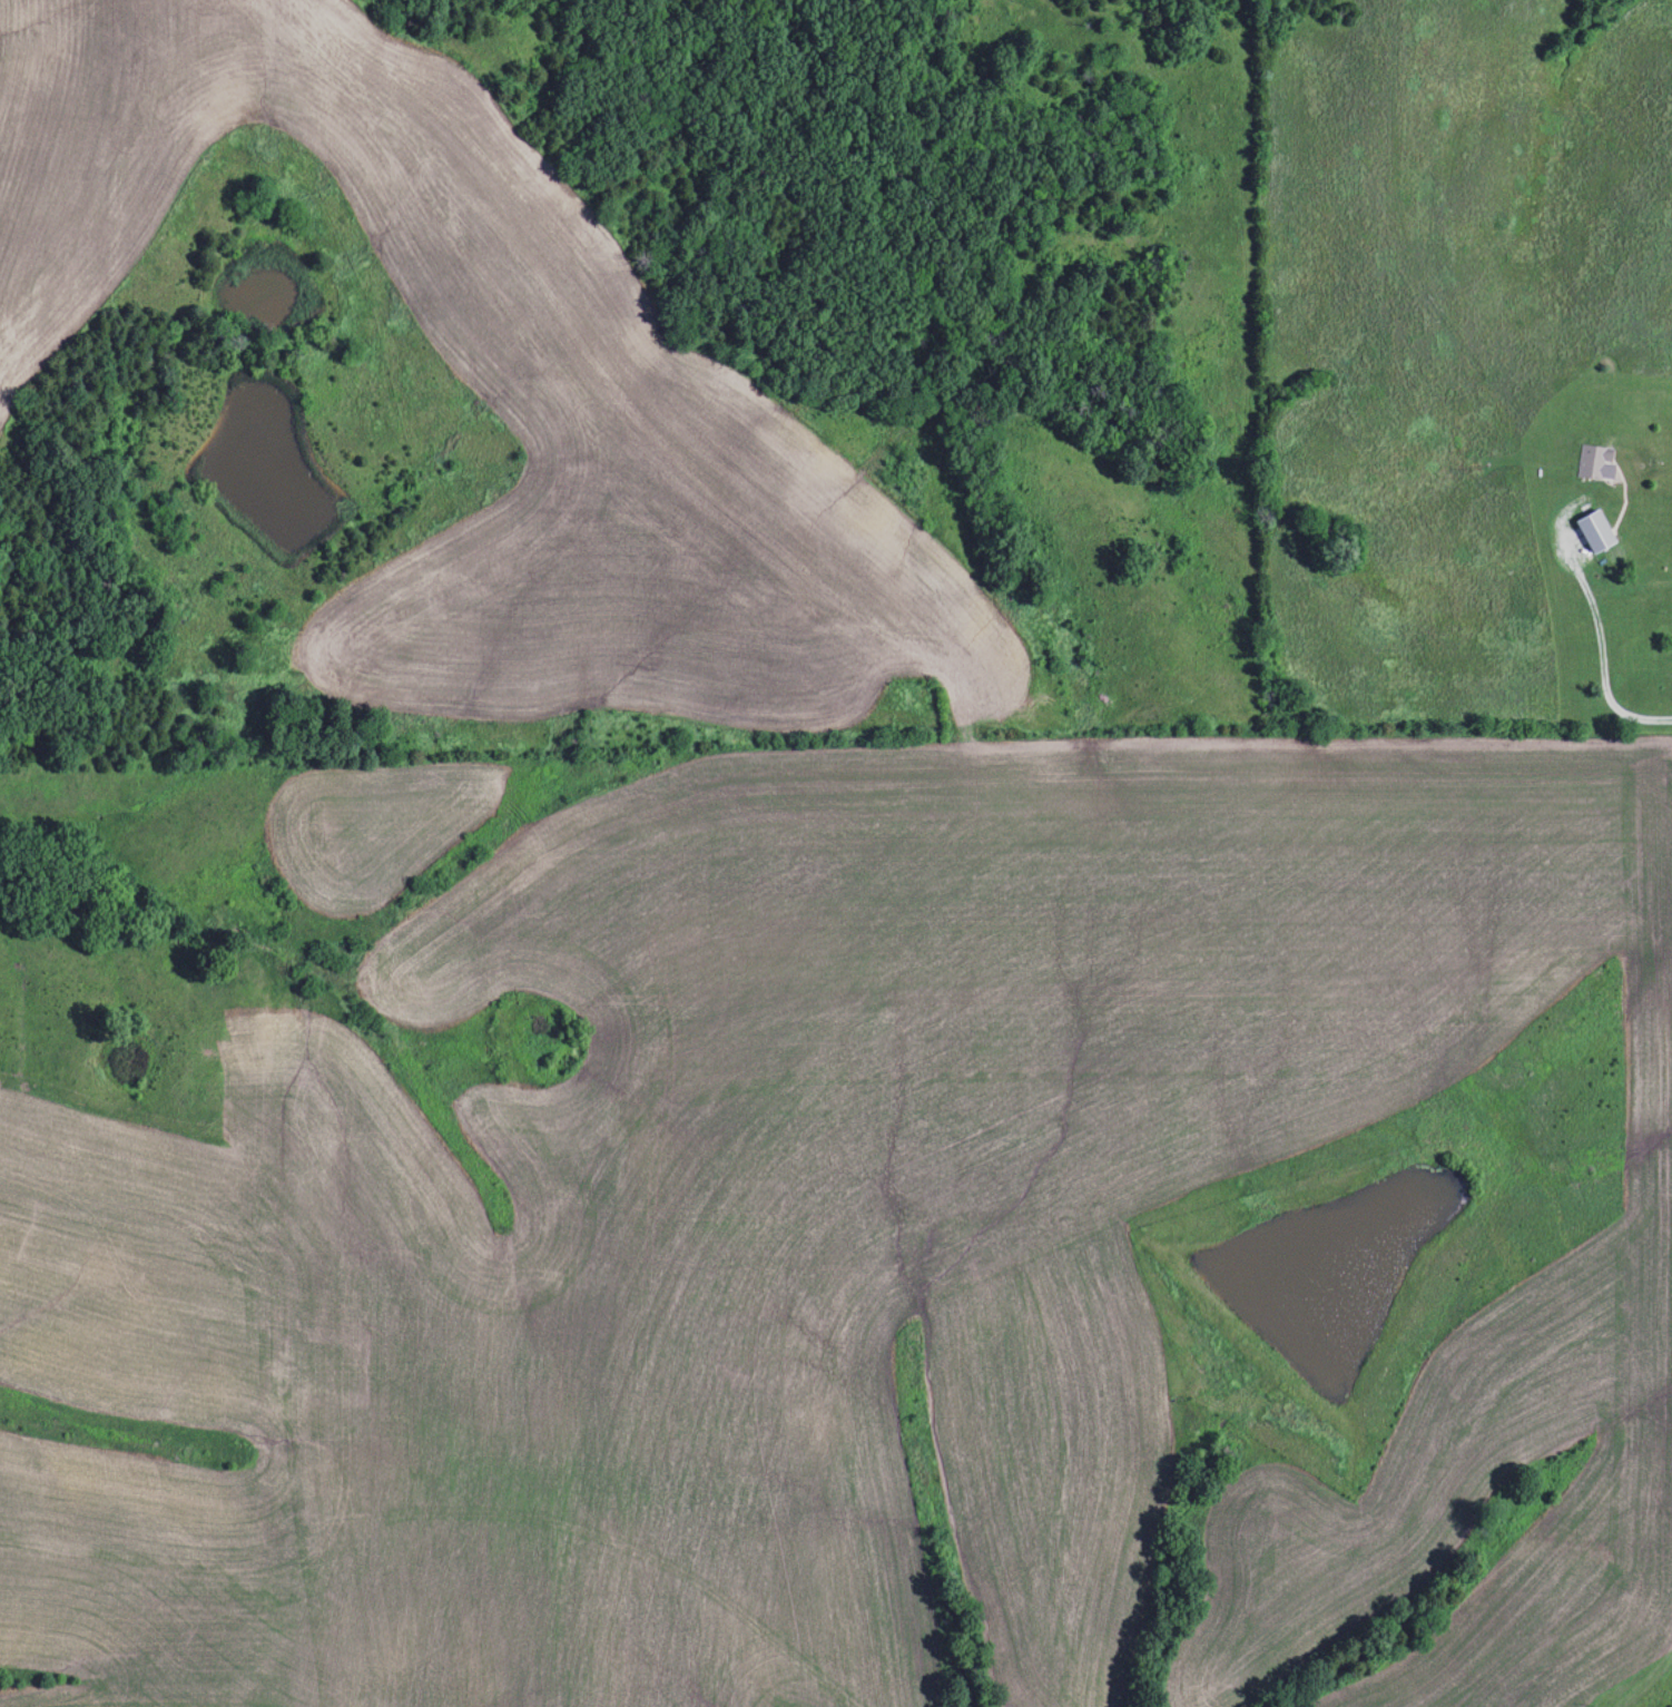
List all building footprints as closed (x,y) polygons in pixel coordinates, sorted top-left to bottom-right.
[(1604,461),(1611,463),(1613,450),(1582,444),(1575,477),(1600,482),(1604,461)] [(1576,522),(1593,556),(1616,544),(1599,510),(1576,522)]
